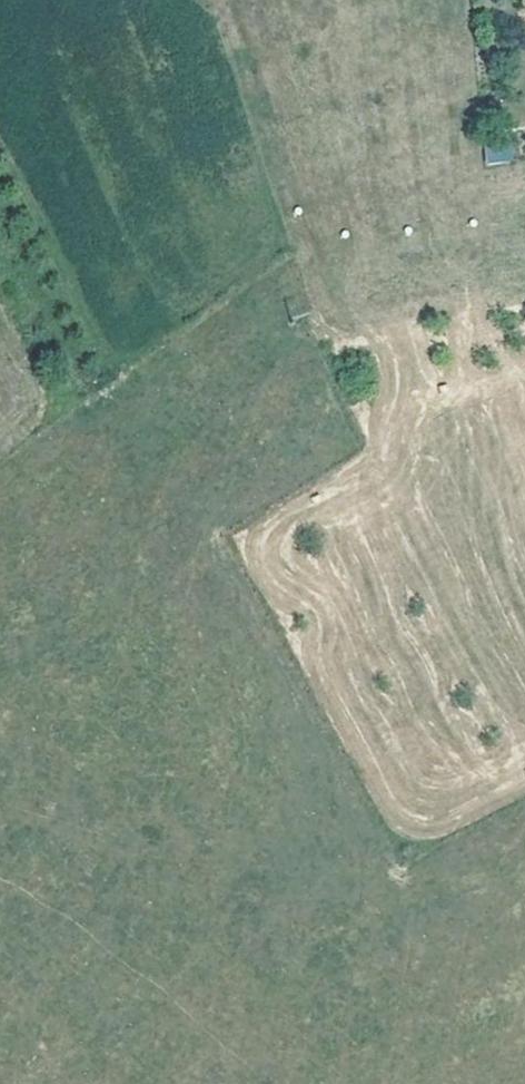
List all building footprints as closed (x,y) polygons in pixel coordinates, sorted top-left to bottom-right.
[(478,146),(479,166),(493,165),(491,145),(478,146)]
